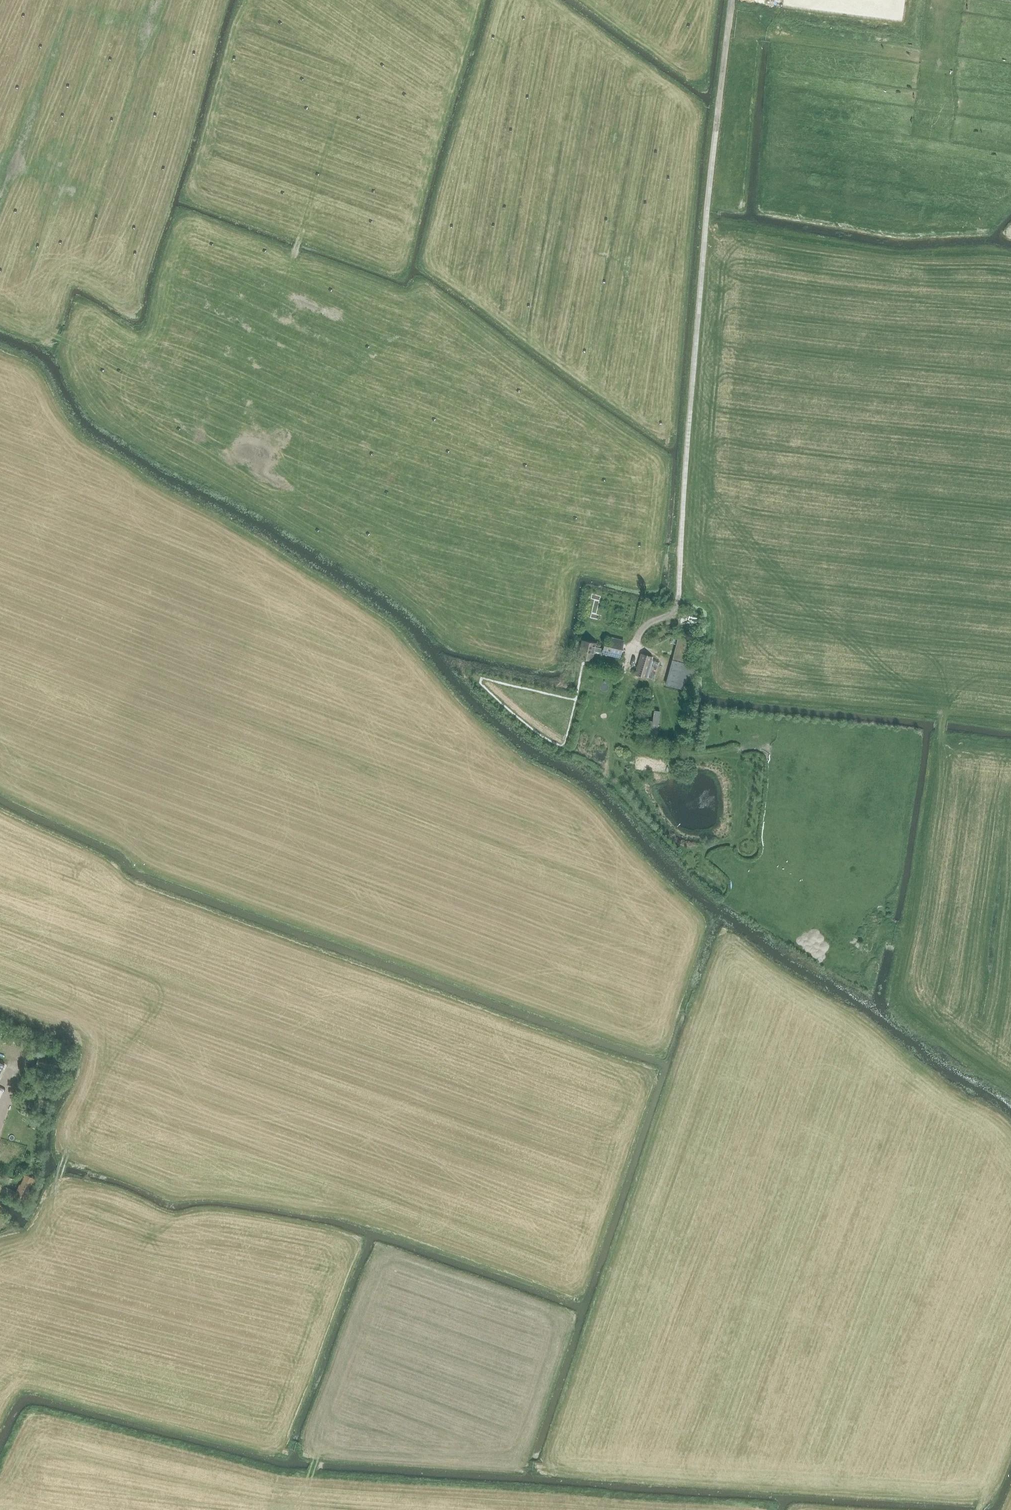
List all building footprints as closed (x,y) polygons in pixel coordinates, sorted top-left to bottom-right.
[(602,654),(619,658),(623,640),(606,636),(603,648),(595,647),(596,643),(582,640),(578,657),(592,660),(594,651),(602,653),(602,654)] [(664,684),(690,690),(693,672),(695,656),(696,642),(677,637),(677,639),(675,644),(664,684)] [(646,678),(652,657),(640,653),(634,674),(646,678)] [(656,736),(659,711),(654,711),(652,720),(647,720),(645,733),(650,733),(650,736),(656,736)] [(35,1179),(25,1174),(20,1184),(19,1183),(16,1190),(0,1183),(0,1192),(25,1203),(35,1179)]
